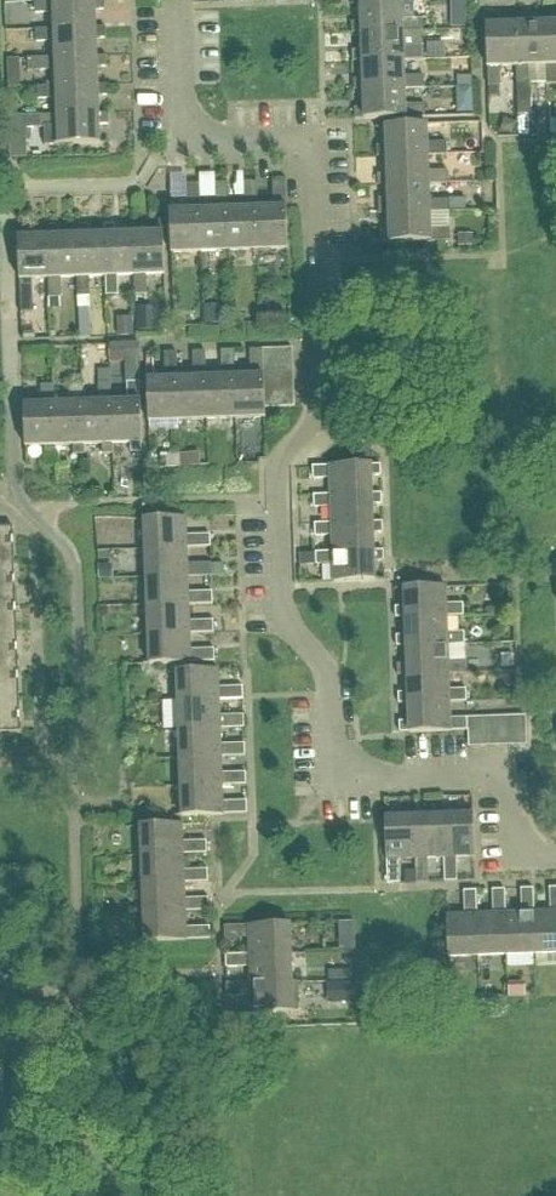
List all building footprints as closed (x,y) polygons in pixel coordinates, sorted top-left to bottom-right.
[(96,30),(96,29),(96,12),(105,11),(105,0),(95,1),(54,3),(54,2),(34,3),(35,15),(54,14),(55,30),(55,31),(96,30)] [(403,33),(418,32),(423,32),(422,20),(403,20),(402,2),(361,4),(362,23),(352,23),(353,35),(362,34),(403,33)] [(456,28),(470,28),(469,8),(455,8),(456,28)] [(555,25),(555,15),(544,15),(544,25),(546,67),(545,67),(546,86),(555,86),(555,25)] [(544,25),(526,26),(526,16),(515,16),(515,26),(516,26),(517,68),(516,68),(517,87),(518,87),(519,116),(531,116),(530,87),(529,67),(545,67),(546,67),(544,25)] [(516,26),(515,26),(498,27),(497,17),(487,17),(487,27),(486,27),(487,69),(488,69),(489,88),(501,88),(501,68),(516,68),(517,68),(516,26)] [(97,58),(97,40),(106,40),(106,29),(96,29),(96,30),(55,31),(55,30),(35,31),(36,44),(55,43),(56,59),(56,60),(97,58)] [(418,32),(403,33),(362,34),(363,52),(353,52),(354,63),(363,62),(404,61),(404,62),(424,61),(423,48),(418,49),(418,32)] [(425,44),(426,60),(444,60),(453,59),(452,43),(425,44)] [(107,69),(107,58),(97,58),(56,60),(56,59),(28,60),(28,71),(37,71),(37,72),(56,72),(57,88),(98,87),(98,69),(107,69)] [(405,77),(404,62),(404,61),(363,62),(364,80),(354,81),(355,92),(364,91),(405,90),(425,90),(425,77),(405,77)] [(455,79),(455,89),(471,88),(470,78),(455,79)] [(99,116),(99,115),(99,98),(108,97),(108,86),(98,87),(57,88),(37,88),(38,101),(57,100),(58,116),(58,117),(99,116)] [(406,106),(405,90),(364,91),(365,109),(355,109),(356,120),(365,120),(365,121),(406,119),(406,118),(426,118),(425,106),(406,106)] [(58,117),(58,116),(26,117),(27,130),(45,129),(45,147),(100,145),(100,126),(109,126),(109,115),(99,115),(99,116),(58,117)] [(429,156),(429,157),(448,156),(448,143),(428,144),(428,126),(386,127),(387,147),(377,147),(378,158),(387,157),(429,156)] [(429,173),(429,157),(429,156),(387,157),(388,175),(378,175),(379,186),(388,186),(430,184),(430,185),(449,184),(449,172),(429,173)] [(163,190),(179,190),(179,169),(163,169),(163,190)] [(257,210),(259,252),(289,251),(287,209),(286,182),(273,183),(274,210),(258,210),(257,210)] [(257,210),(258,210),(257,183),(244,184),(245,211),(230,211),(229,211),(230,253),(259,252),(257,210)] [(430,185),(430,184),(388,186),(379,186),(379,204),(380,215),(389,215),(430,213),(431,213),(450,213),(450,200),(449,184),(430,185)] [(229,211),(230,211),(229,185),(216,185),(217,212),(201,212),(200,212),(202,254),(230,253),(229,211)] [(200,212),(201,212),(200,186),(187,186),(188,213),(170,213),(172,255),(202,254),(200,212)] [(432,230),(431,213),(430,213),(389,215),(390,232),(380,233),(381,244),(390,243),(391,244),(432,243),(432,242),(451,241),(451,229),(432,230)] [(135,277),(134,276),(134,296),(136,296),(148,295),(147,276),(165,275),(163,233),(144,234),(144,225),(133,225),(133,235),(134,235),(135,277)] [(134,235),(133,235),(116,235),(115,226),(105,227),(105,236),(107,278),(106,277),(106,297),(119,296),(118,277),(134,276),(135,277),(134,235)] [(91,297),(90,278),(106,277),(107,278),(105,236),(87,236),(87,227),(76,228),(76,237),(77,237),(78,279),(77,278),(78,298),(91,297)] [(77,237),(76,237),(59,237),(58,229),(47,229),(47,238),(48,238),(49,280),(49,279),(50,299),(63,298),(62,279),(77,278),(78,279),(77,237)] [(48,238),(47,238),(30,238),(30,230),(19,230),(19,239),(18,239),(19,280),(20,280),(21,314),(34,314),(33,280),(49,279),(49,280),(48,238)] [(264,366),(293,365),(293,350),(264,351),(264,366)] [(234,378),(236,420),(266,419),(264,378),(263,351),(250,351),(251,378),(235,379),(234,378)] [(234,378),(235,379),(234,352),(222,352),(222,379),(207,380),(206,380),(207,421),(236,420),(234,378)] [(206,380),(207,380),(206,353),(193,353),(194,380),(178,381),(177,381),(179,422),(207,421),(206,380)] [(177,381),(178,381),(177,354),(164,354),(165,381),(147,382),(149,423),(179,422),(177,381)] [(265,380),(294,379),(293,365),(264,366),(265,380)] [(265,395),(294,394),(294,379),(265,380),(265,395)] [(113,446),(114,445),(131,444),(132,454),(142,454),(142,444),(143,444),(142,402),(141,402),(140,383),(128,384),(128,402),(113,403),(111,404),(113,446)] [(111,404),(113,403),(112,384),(99,385),(100,403),(83,404),(83,405),(84,447),(85,446),(103,445),(103,455),(114,455),(114,445),(113,446),(111,404)] [(83,405),(83,404),(83,385),(71,386),(71,404),(55,405),(54,406),(55,448),(57,447),(74,446),(74,456),(86,456),(85,446),(84,447),(83,405)] [(54,406),(55,405),(55,386),(41,387),(42,405),(24,406),(25,448),(45,447),(46,457),(57,457),(57,447),(55,448),(54,406)] [(294,394),(265,395),(266,409),(295,408),(294,394)] [(372,495),(372,477),(381,477),(381,466),(371,466),(330,467),(330,468),(313,468),(313,481),(330,480),(331,496),(331,497),(372,495)] [(373,524),(373,506),(382,506),(382,495),(372,495),(331,497),(331,496),(314,497),(314,509),(331,509),(332,525),(332,526),(373,524)] [(187,549),(187,550),(211,549),(211,536),(187,537),(186,519),(145,520),(146,551),(187,549)] [(374,552),(374,535),(383,534),(383,523),(373,524),(332,526),(332,525),(315,525),(315,538),(332,537),(333,553),(333,554),(374,552)] [(20,733),(13,527),(0,528),(0,733),(20,733)] [(131,564),(130,541),(90,543),(92,566),(131,564)] [(188,566),(187,550),(187,549),(146,551),(147,579),(188,578),(188,579),(212,578),(212,565),(188,566)] [(333,554),(333,553),(316,554),(316,567),(333,566),(334,584),(375,582),(375,563),(384,563),(384,552),(374,552),(333,554)] [(189,594),(188,579),(188,578),(147,579),(148,608),(189,606),(189,607),(213,606),(213,594),(189,594)] [(447,617),(447,618),(464,618),(464,605),(447,605),(446,587),(404,589),(405,608),(395,609),(396,619),(406,619),(447,617)] [(190,623),(189,607),(189,606),(148,608),(149,636),(190,635),(190,636),(214,635),(214,622),(190,623)] [(448,634),(447,618),(447,617),(406,619),(406,637),(397,637),(397,648),(407,648),(448,646),(448,647),(465,646),(465,634),(448,634)] [(191,652),(190,636),(190,635),(149,636),(150,666),(191,665),(191,664),(215,663),(215,651),(191,652)] [(449,663),(448,647),(448,646),(407,648),(407,665),(398,666),(398,677),(408,676),(449,675),(466,675),(466,662),(449,663)] [(499,654),(499,669),(514,669),(514,654),(499,654)] [(220,701),(220,702),(244,701),(243,688),(219,689),(219,671),(177,672),(178,703),(220,701)] [(450,691),(449,675),(408,676),(408,694),(399,694),(399,705),(409,705),(450,703),(450,704),(467,703),(467,691),(450,691)] [(220,718),(220,702),(220,701),(178,703),(179,731),(221,730),(221,731),(245,730),(244,717),(220,718)] [(451,720),(450,704),(450,703),(409,705),(409,723),(400,723),(400,734),(410,734),(451,733),(451,732),(468,732),(468,719),(451,720)] [(511,718),(513,747),(527,746),(526,717),(511,718)] [(484,748),(498,748),(497,718),(483,719),(484,748)] [(498,748),(513,747),(511,718),(497,718),(498,748)] [(469,749),(484,748),(483,719),(468,719),(469,740),(469,749)] [(221,746),(221,731),(221,730),(179,731),(180,760),(222,758),(222,759),(246,758),(245,745),(221,746)] [(222,775),(222,759),(222,758),(180,760),(181,788),(223,787),(223,788),(247,787),(246,774),(222,775)] [(223,804),(223,788),(223,787),(181,788),(182,818),(224,817),(224,816),(248,815),(247,803),(223,804)] [(445,859),(444,859),(444,883),(457,883),(456,859),(474,858),(473,817),(443,818),(445,859)] [(428,860),(444,859),(445,859),(443,818),(414,819),(416,860),(415,860),(416,885),(429,884),(428,860)] [(399,861),(415,860),(416,860),(414,819),(385,820),(386,861),(387,885),(387,886),(400,885),(399,861)] [(184,855),(184,856),(208,855),(207,842),(183,843),(183,825),(141,827),(142,857),(184,855)] [(184,872),(184,856),(184,855),(142,857),(143,885),(185,884),(185,885),(209,884),(208,871),(184,872)] [(185,901),(185,885),(185,884),(143,885),(144,914),(186,912),(186,913),(210,912),(209,900),(185,901)] [(536,956),(555,955),(555,889),(550,889),(551,913),(535,914),(534,914),(536,956)] [(534,914),(535,914),(534,890),(521,890),(522,914),(506,915),(505,915),(507,957),(536,956),(534,914)] [(505,915),(506,915),(505,891),(493,891),(494,916),(478,916),(477,916),(478,958),(507,957),(505,915)] [(477,916),(478,916),(477,892),(464,892),(465,917),(448,917),(447,917),(448,959),(478,958),(477,916)] [(186,929),(186,913),(186,912),(144,914),(145,944),(187,942),(211,941),(210,928),(186,929)] [(250,957),(292,955),(290,925),(249,927),(225,928),(225,941),(249,940),(250,956),(250,957)] [(293,984),(293,983),(292,955),(250,957),(250,956),(226,957),(226,969),(250,968),(251,984),(251,985),(293,984)] [(342,972),(343,981),(354,981),(354,971),(342,972)] [(251,985),(251,984),(227,985),(227,998),(251,997),(252,1014),(252,1015),(294,1014),(294,1013),(299,1013),(298,983),(293,983),(293,984),(251,985)] [(353,985),(332,985),(332,1002),(354,1002),(353,985)]
